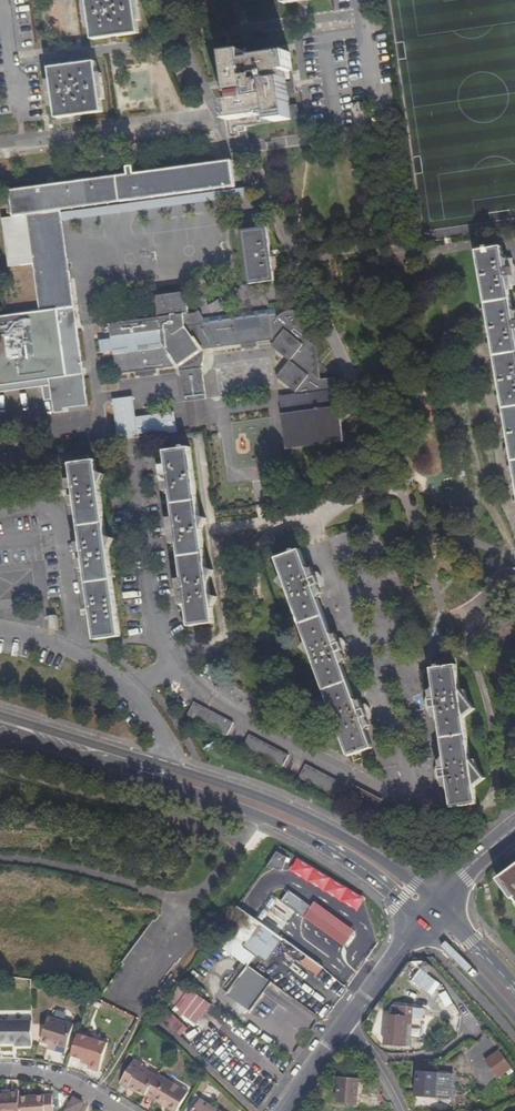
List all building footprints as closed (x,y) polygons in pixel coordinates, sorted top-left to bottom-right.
[(91,40),(137,34),(133,0),(86,0),(91,40)] [(228,128),(245,126),(254,125),(253,118),(270,115),(271,122),(297,119),(295,103),(288,104),(283,72),(290,71),(287,53),(244,58),(244,52),(225,54),(231,102),(224,102),(228,128)] [(94,63),(48,69),(55,120),(101,113),(94,63)] [(242,142),(246,141),(245,126),(228,128),(228,133),(229,133),(230,135),(231,136),(233,137),(235,137),(235,139),(241,138),(242,142)] [(59,210),(233,185),(230,160),(8,191),(11,217),(0,218),(7,267),(32,264),(37,298),(39,312),(55,311),(57,327),(75,325),(67,270),(63,271),(61,259),(53,260),(46,211),(59,210)] [(63,271),(67,270),(59,210),(46,211),(53,260),(61,259),(63,271)] [(240,231),(248,283),(273,279),(266,227),(240,231)] [(488,250),(483,250),(475,252),(514,473),(514,309),(512,310),(509,290),(512,290),(512,287),(514,286),(514,280),(512,279),(511,273),(510,268),(512,266),(511,258),(507,259),(506,256),(502,257),(501,248),(488,250)] [(186,402),(203,399),(205,399),(201,368),(198,368),(201,365),(202,362),(203,358),(202,354),(201,351),(201,350),(243,344),(243,347),(253,345),(253,342),(272,340),(274,341),(270,346),(289,360),(276,377),(295,392),(295,394),(279,396),(286,450),(343,442),(335,378),(321,379),(313,373),(316,369),(312,366),(315,361),(310,358),(314,353),(310,349),(313,345),(305,338),(307,335),(308,331),(308,327),(307,323),(306,320),(303,317),(300,314),(296,313),(292,312),(289,312),(285,313),(281,315),(278,317),(268,309),(257,314),(256,311),(245,315),(244,313),(233,317),(232,314),(221,319),(220,316),(198,319),(194,313),(192,314),(189,315),(188,315),(184,290),(153,295),(156,316),(151,317),(151,314),(108,321),(110,339),(98,341),(99,352),(112,351),(115,375),(137,371),(138,375),(153,373),(152,369),(176,365),(178,368),(181,370),(179,371),(183,402),(186,402)] [(63,409),(86,406),(75,325),(57,327),(55,311),(39,312),(0,317),(0,386),(3,385),(4,392),(16,390),(15,384),(27,382),(28,388),(37,387),(36,380),(48,379),(51,400),(53,414),(63,413),(63,409)] [(36,380),(37,387),(42,386),(44,401),(51,400),(48,379),(36,380)] [(133,396),(113,399),(118,440),(178,432),(175,411),(136,416),(133,396)] [(200,409),(202,424),(206,424),(203,399),(186,402),(187,410),(200,409)] [(189,426),(202,424),(200,409),(187,410),(189,426)] [(188,446),(163,450),(166,476),(174,529),(183,591),(189,626),(213,622),(188,446)] [(87,615),(90,615),(94,639),(120,635),(107,547),(111,536),(105,535),(98,485),(102,473),(96,471),(94,461),(68,464),(70,475),(67,475),(68,478),(66,478),(68,493),(69,505),(71,505),(72,508),(75,508),(80,538),(77,538),(77,541),(75,542),(77,558),(78,568),(81,568),(81,571),(84,571),(90,607),(86,608),(87,611),(87,615)] [(367,728),(368,728),(370,727),(370,724),(371,723),(368,715),(361,697),(359,697),(358,695),(355,696),(342,663),(346,662),(345,659),(347,658),(343,647),(337,632),(335,632),(334,630),(330,631),(318,597),(321,596),(320,592),(322,592),(319,583),(312,566),(310,567),(309,564),(306,565),(300,548),(295,550),(294,547),(291,548),(292,551),(275,557),(282,574),(277,581),(287,588),(306,640),(300,646),(311,653),(330,706),(325,713),(336,721),(349,754),(374,745),(367,728)] [(48,629),(57,629),(56,615),(47,615),(48,629)] [(446,789),(449,788),(452,807),(478,803),(476,787),(487,777),(478,766),(477,758),(471,758),(465,716),(476,706),(467,695),(466,688),(461,688),(457,663),(440,665),(440,663),(436,663),(436,666),(430,667),(433,684),(431,684),(431,688),(428,688),(431,703),(433,716),(436,716),(436,719),(439,719),(444,755),(441,755),(441,758),(439,758),(441,774),(443,786),(446,786),(446,789)] [(188,714),(228,734),(234,721),(195,701),(190,709),(188,714)] [(243,746),(283,766),(290,752),(250,733),(243,746)] [(300,775),(340,795),(346,782),(307,761),(300,775)] [(376,805),(379,801),(382,795),(372,790),(372,791),(358,783),(353,792),(376,805)] [(281,872),(291,854),(278,847),(269,865),(281,872)] [(514,903),(514,869),(499,880),(514,903)] [(354,932),(315,902),(305,917),(345,946),(354,932)] [(284,939),(262,923),(245,946),(267,962),(284,939)] [(427,972),(433,965),(427,960),(421,967),(427,972)] [(250,1010),(253,1005),(260,996),(270,982),(250,967),(230,995),(250,1010)] [(412,981),(430,994),(438,984),(420,970),(412,981)] [(195,1026),(211,1006),(190,989),(174,1009),(195,1026)] [(446,991),(440,995),(449,1007),(454,1003),(446,991)] [(405,1017),(409,1017),(409,1008),(391,1005),(391,1015),(384,1015),(383,1031),(383,1044),(403,1045),(405,1017)] [(181,1036),(188,1029),(170,1012),(163,1020),(181,1036)] [(42,1039),(49,1042),(54,1043),(52,1047),(66,1051),(75,1023),(50,1014),(42,1039)] [(33,1017),(0,1017),(0,1039),(18,1039),(18,1043),(33,1043),(33,1017)] [(111,1042),(79,1032),(72,1054),(82,1057),(91,1060),(90,1063),(89,1067),(102,1070),(111,1042)] [(496,1078),(504,1072),(492,1055),(484,1061),(496,1078)] [(136,1089),(144,1094),(155,1075),(139,1066),(141,1064),(132,1059),(119,1082),(126,1087),(128,1084),(136,1089)] [(434,1096),(435,1081),(435,1071),(415,1070),(414,1087),(414,1095),(434,1096)] [(156,1074),(155,1075),(144,1094),(172,1110),(175,1110),(186,1092),(156,1074)] [(357,1103),(358,1085),(358,1077),(338,1076),(338,1085),(337,1102),(357,1103)] [(20,1089),(12,1090),(12,1092),(4,1092),(4,1094),(0,1095),(0,1110),(21,1110),(20,1095),(20,1089)] [(54,1094),(20,1095),(21,1110),(54,1110),(54,1094)] [(74,1095),(66,1109),(69,1110),(78,1110),(84,1101),(74,1095)] [(200,1100),(193,1110),(217,1110),(200,1100)]
